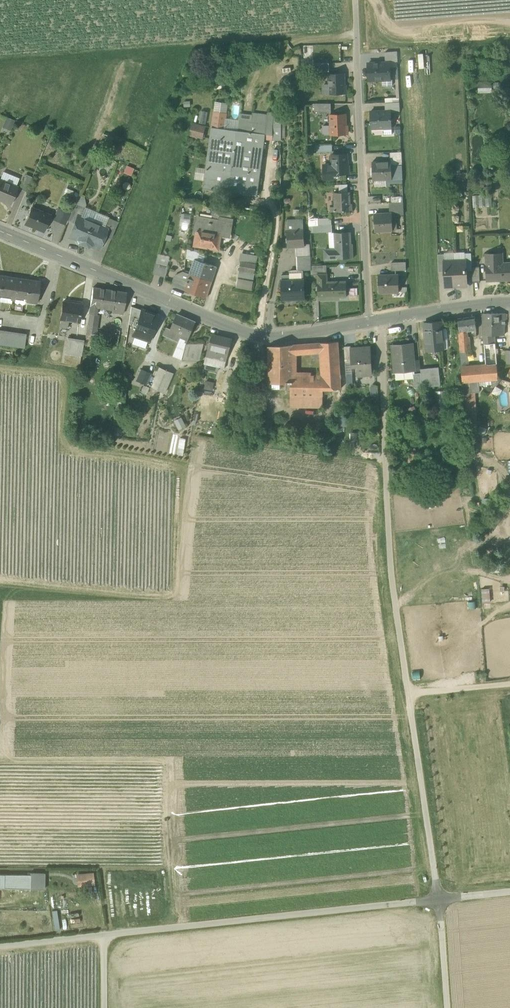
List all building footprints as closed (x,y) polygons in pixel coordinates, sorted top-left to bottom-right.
[(397,67),(397,58),(385,59),(385,62),(389,62),(389,67),(397,67)] [(313,63),(314,72),(329,71),(328,62),(313,63)] [(389,67),(389,62),(385,62),(368,63),(369,80),(382,79),(390,79),(389,67)] [(328,75),(329,85),(329,94),(346,93),(346,85),(345,85),(345,81),(343,81),(343,74),(328,75)] [(492,82),(477,82),(477,92),(492,91),(492,82)] [(215,101),(214,112),(224,114),(227,114),(228,103),(215,101)] [(390,110),(391,111),(400,111),(399,102),(385,102),(385,110),(390,110)] [(315,111),(331,111),(331,103),(315,103),(315,111)] [(371,128),(384,128),(391,127),(391,111),(390,110),(385,110),(370,111),(371,128)] [(273,134),(274,123),(268,123),(269,113),(256,111),(256,114),(237,112),(236,119),(235,129),(265,133),(273,134)] [(214,112),(212,126),(224,128),(225,120),(223,120),(224,114),(214,112)] [(281,114),(274,113),(274,123),(273,134),(273,138),(280,139),(281,114)] [(331,133),(331,134),(347,133),(347,125),(346,125),(346,121),(345,121),(344,114),(330,114),(330,125),(331,133)] [(6,117),(2,127),(10,130),(15,120),(6,117)] [(225,118),(225,120),(224,128),(235,129),(236,119),(225,118)] [(189,133),(202,137),(202,136),(204,127),(192,123),(189,133)] [(257,194),(265,133),(235,129),(224,128),(212,126),(208,157),(233,160),(229,191),(257,194)] [(331,154),(332,164),(332,174),(333,174),(349,173),(349,165),(347,165),(347,161),(346,161),(346,153),(331,154)] [(204,187),(229,191),(233,160),(208,157),(207,168),(205,179),(204,187)] [(391,162),(391,178),(402,178),(402,159),(391,159),(391,162)] [(372,163),(373,179),(374,179),(386,178),(391,178),(391,162),(389,162),(389,163),(383,163),(383,162),(372,163)] [(333,178),(333,174),(332,174),(332,164),(323,165),(324,178),(333,178)] [(133,169),(126,165),(123,172),(131,175),(133,169)] [(195,178),(205,179),(207,168),(196,166),(195,178)] [(0,178),(0,180),(15,186),(19,178),(3,171),(0,178)] [(19,189),(26,191),(32,177),(25,174),(19,189)] [(10,203),(16,187),(15,186),(0,180),(0,199),(10,203)] [(339,184),(339,192),(348,192),(347,184),(339,184)] [(65,187),(62,195),(75,200),(78,193),(65,187)] [(335,206),(335,211),(350,211),(350,210),(352,210),(352,204),(350,204),(349,191),(348,192),(339,192),(334,192),(335,206)] [(492,194),(473,195),(473,207),(492,206),(492,194)] [(78,195),(74,204),(85,208),(86,204),(84,197),(78,195)] [(74,204),(70,213),(67,220),(74,223),(77,216),(81,217),(85,208),(74,204)] [(26,222),(44,229),(50,213),(31,207),(26,222)] [(66,224),(67,220),(70,213),(58,208),(53,219),(66,224)] [(85,208),(81,217),(92,222),(96,213),(85,208)] [(220,209),(212,220),(219,221),(220,217),(231,219),(233,210),(220,209)] [(96,213),(92,222),(104,227),(108,218),(96,213)] [(376,213),(376,230),(393,229),(392,219),(392,213),(376,213)] [(83,245),(92,222),(81,217),(77,216),(74,223),(69,236),(77,240),(78,243),(83,245)] [(232,219),(231,219),(220,217),(219,221),(212,220),(211,220),(210,223),(201,221),(202,218),(198,217),(195,230),(198,230),(195,244),(218,248),(221,230),(229,232),(232,219)] [(104,236),(111,238),(118,222),(108,218),(104,227),(107,228),(104,236)] [(191,219),(181,218),(180,225),(190,226),(191,219)] [(287,232),(303,230),(303,222),(300,222),(300,221),(295,221),(288,220),(287,232)] [(107,228),(104,227),(92,222),(83,245),(87,247),(91,245),(99,249),(104,236),(107,228)] [(287,232),(288,246),(297,245),(304,245),(303,230),(287,232)] [(325,249),(325,259),(353,258),(352,243),(351,243),(350,231),(335,232),(336,249),(329,249),(325,249)] [(310,244),(304,245),(297,245),(297,256),(310,256),(310,244)] [(195,258),(205,262),(208,255),(187,249),(186,257),(194,260),(195,258)] [(464,251),(454,252),(455,260),(465,260),(465,253),(464,251)] [(444,252),(444,253),(445,260),(455,260),(454,252),(444,252)] [(158,253),(156,263),(168,265),(170,256),(158,253)] [(242,261),(253,264),(254,255),(243,253),(242,261)] [(487,279),(509,278),(509,262),(502,263),(502,253),(486,253),(487,279)] [(303,270),(311,269),(311,265),(310,256),(297,256),(298,270),(303,270)] [(194,260),(190,273),(211,281),(215,266),(205,262),(195,258),(194,260)] [(392,260),(392,270),(406,269),(406,259),(392,260)] [(445,286),(456,285),(455,260),(445,260),(444,260),(444,271),(445,286)] [(465,260),(455,260),(456,285),(467,285),(466,270),(466,260),(465,260)] [(242,261),(240,270),(254,272),(255,264),(253,264),(242,261)] [(153,274),(166,276),(168,265),(156,263),(153,274)] [(326,265),(311,265),(311,269),(311,275),(317,275),(317,274),(326,273),(326,265)] [(252,281),(254,272),(240,270),(238,278),(252,281)] [(289,270),(289,274),(290,280),(303,280),(303,270),(298,270),(289,270)] [(185,289),(185,288),(187,283),(181,281),(185,271),(176,274),(173,282),(174,285),(185,289)] [(190,273),(185,271),(181,281),(187,283),(185,288),(206,296),(211,281),(190,273)] [(317,275),(318,299),(334,298),(334,297),(346,296),(345,280),(326,281),(326,273),(317,274),(317,275)] [(378,275),(378,292),(400,291),(399,274),(378,275)] [(13,296),(16,278),(0,276),(0,294),(13,296)] [(38,281),(16,278),(13,296),(27,298),(27,300),(35,301),(34,303),(36,303),(40,280),(38,280),(38,281)] [(252,281),(238,278),(236,287),(251,290),(252,281)] [(303,280),(290,280),(282,281),(282,299),(304,298),(304,280),(303,280)] [(90,313),(96,314),(97,307),(124,311),(126,292),(93,287),(91,305),(90,305),(89,313),(90,313)] [(60,326),(67,328),(68,320),(79,322),(82,304),(62,301),(60,319),(61,319),(60,326)] [(136,326),(141,310),(131,306),(128,324),(136,326)] [(149,341),(158,315),(142,309),(141,310),(136,326),(132,335),(134,336),(148,341),(149,341)] [(85,340),(118,345),(120,335),(97,331),(99,314),(96,314),(90,313),(88,323),(85,340)] [(483,313),(483,324),(504,323),(505,323),(505,313),(483,313)] [(181,334),(188,337),(195,321),(178,314),(171,329),(181,334)] [(457,318),(459,330),(467,329),(476,328),(477,328),(476,316),(457,318)] [(424,322),(427,351),(443,349),(440,321),(424,322)] [(504,334),(504,323),(483,324),(483,334),(495,334),(504,334)] [(164,335),(176,340),(178,341),(181,334),(171,329),(167,327),(164,335)] [(460,355),(461,366),(469,366),(468,350),(471,349),(470,336),(468,336),(467,329),(459,330),(458,330),(460,355)] [(26,334),(0,330),(0,345),(24,348),(26,334)] [(181,334),(178,341),(172,356),(182,360),(182,359),(186,343),(185,343),(188,337),(181,334)] [(214,334),(210,348),(229,353),(233,339),(214,334)] [(483,334),(484,343),(496,343),(495,334),(483,334)] [(148,341),(134,336),(131,344),(145,348),(148,341)] [(65,353),(81,355),(84,340),(67,337),(65,353)] [(321,350),(323,374),(341,374),(338,341),(321,342),(309,343),(310,351),(321,350)] [(188,359),(194,360),(195,359),(200,359),(204,343),(186,343),(182,359),(188,359)] [(392,345),(394,372),(407,371),(414,370),(412,343),(392,345)] [(496,363),(496,343),(484,343),(485,354),(486,363),(496,363)] [(269,347),(269,381),(272,381),(280,381),(286,380),(293,380),(293,374),(293,352),(302,351),(302,344),(269,347)] [(356,364),(357,376),(371,375),(369,347),(351,349),(350,349),(351,360),(351,363),(351,364),(356,364)] [(227,360),(229,353),(210,348),(208,355),(218,358),(227,360)] [(216,364),(218,358),(208,355),(207,361),(216,364)] [(219,364),(225,366),(227,360),(218,358),(216,364),(219,364)] [(216,364),(207,361),(205,369),(217,371),(219,364),(216,364)] [(478,365),(477,365),(478,380),(497,379),(496,363),(486,363),(478,365)] [(470,366),(469,366),(461,366),(462,381),(471,381),(470,366)] [(151,387),(165,392),(173,373),(160,367),(151,387)] [(438,367),(420,369),(421,373),(422,387),(440,385),(438,367)] [(145,384),(150,373),(141,369),(136,380),(145,384)] [(121,370),(118,389),(122,390),(124,375),(131,378),(132,374),(121,370)] [(407,371),(394,372),(395,380),(408,379),(407,371)] [(414,387),(422,387),(421,373),(415,373),(413,373),(414,382),(414,387)] [(342,388),(341,374),(323,374),(323,375),(293,374),(293,380),(293,390),(293,395),(323,394),(323,388),(342,388)] [(206,380),(204,388),(213,390),(214,382),(206,380)] [(280,381),(272,381),(272,389),(280,389),(280,381)] [(471,381),(462,381),(463,392),(472,392),(471,381)] [(143,385),(140,392),(147,394),(149,387),(143,385)] [(118,389),(117,401),(124,402),(126,390),(122,390),(118,389)] [(323,394),(293,395),(293,405),(324,405),(323,394)] [(174,420),(179,429),(186,426),(181,417),(174,420)] [(177,454),(183,455),(186,438),(180,437),(177,454)] [(30,872),(30,875),(31,875),(31,889),(44,890),(44,873),(30,872)] [(31,889),(31,875),(30,875),(5,874),(4,888),(31,889)] [(93,874),(81,875),(82,885),(94,884),(93,874)]
